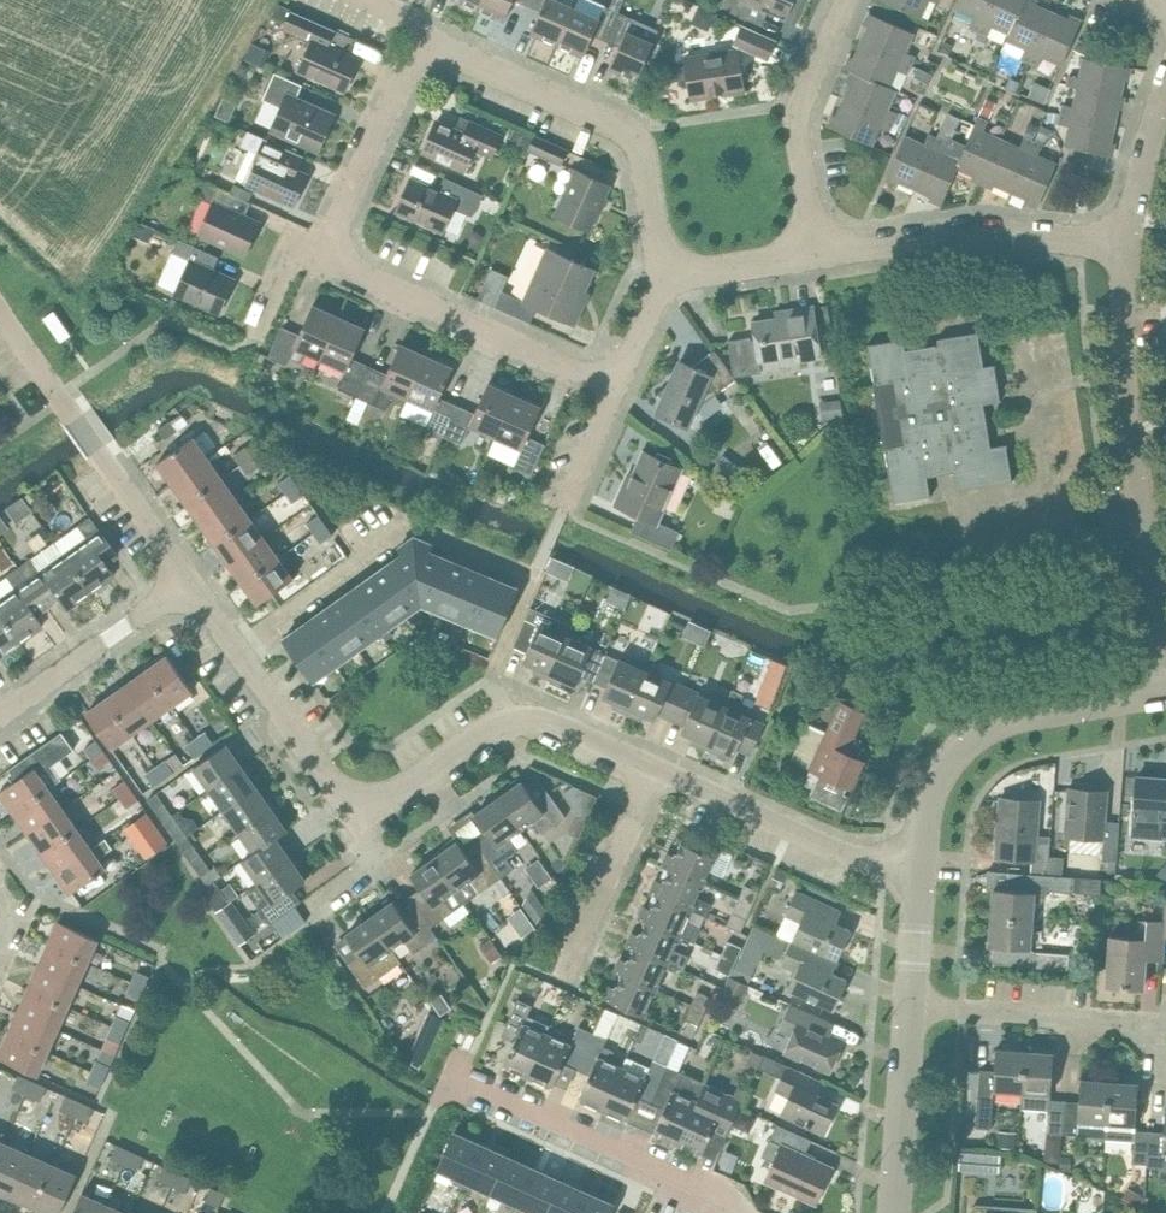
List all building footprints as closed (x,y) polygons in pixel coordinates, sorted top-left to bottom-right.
[(482,0),(459,0),(479,9),(482,0)] [(479,9),(505,20),(514,0),(482,0),(479,9)] [(527,5),(540,11),(531,32),(558,44),(577,0),(576,0),(573,7),(558,0),(530,0),(527,5)] [(619,12),(593,0),(577,0),(558,44),(584,55),(593,35),(606,41),(619,12)] [(793,0),(723,0),(722,2),(751,16),(757,6),(783,17),(787,7),(790,8),(793,0)] [(921,17),(928,0),(882,0),(921,17)] [(993,0),(960,0),(956,9),(974,17),(970,27),(979,31),(993,0)] [(979,31),(989,35),(993,25),(1010,33),(1011,33),(1025,0),(993,0),(979,31)] [(1007,39),(1008,40),(1025,47),(1021,58),(1030,62),(1052,12),(1036,5),(1026,0),(1025,0),(1011,33),(1010,33),(1007,39)] [(272,17),(286,23),(291,10),(278,4),(272,17)] [(285,26),(300,33),(313,38),(299,70),(345,91),(360,58),(329,44),(335,29),(291,10),(286,23),(285,26)] [(637,79),(647,57),(654,43),(659,29),(633,18),(619,12),(606,41),(619,46),(610,67),(637,79)] [(1062,64),(1070,46),(1080,24),(1052,12),(1030,62),(1039,66),(1044,56),(1062,64)] [(914,32),(874,15),(862,42),(912,65),(916,55),(906,51),(914,32)] [(768,58),(775,41),(743,26),(735,44),(768,58)] [(979,31),(973,45),(983,49),(989,35),(979,31)] [(855,58),(849,70),(850,71),(856,73),(856,72),(890,87),(890,86),(897,69),(907,74),(912,65),(862,42),(855,58)] [(692,99),(713,95),(744,90),(738,50),(685,58),(692,99)] [(1121,96),(1127,66),(1084,57),(1080,77),(1069,75),(1067,85),(1121,96)] [(927,83),(932,73),(918,67),(914,77),(927,83)] [(851,84),(844,100),(894,122),(898,112),(888,108),(896,91),(896,89),(890,86),(890,87),(856,72),(856,73),(851,84)] [(319,149),(334,116),(296,99),(302,85),(275,73),(263,99),(282,107),(272,129),(309,145),(305,154),(306,154),(310,146),(319,149)] [(1011,78),(1006,87),(1016,91),(1020,82),(1011,78)] [(1036,81),(1029,95),(1043,102),(1050,87),(1036,81)] [(1061,113),(1061,114),(1114,125),(1118,108),(1121,96),(1078,87),(1074,107),(1063,105),(1061,113)] [(989,117),(995,103),(987,99),(981,113),(989,117)] [(837,115),(832,127),(843,132),(872,145),(880,126),(890,131),(894,122),(844,100),(837,115)] [(900,109),(895,121),(904,125),(910,113),(900,109)] [(944,125),(948,114),(938,110),(933,121),(944,125)] [(1108,155),(1114,125),(1061,114),(1059,124),(1070,126),(1066,146),(1108,155)] [(985,179),(1003,140),(984,131),(989,121),(979,117),(959,160),(961,161),(958,167),(985,179)] [(1033,141),(1041,122),(1031,117),(1025,131),(1027,132),(1025,137),(1024,137),(1020,147),(1003,140),(985,179),(1012,191),(1034,142),(1034,141),(1033,141)] [(502,134),(471,120),(465,133),(437,121),(423,151),(465,170),(478,140),(496,148),(502,134)] [(1042,124),(1037,134),(1046,139),(1051,129),(1042,124)] [(526,150),(532,137),(515,129),(508,142),(526,150)] [(250,150),(236,179),(248,184),(247,185),(271,196),(293,206),(308,174),(299,170),(305,156),(275,142),(253,132),(248,130),(241,146),(250,150)] [(916,188),(938,138),(928,134),(924,144),(905,136),(888,176),(916,188)] [(561,164),(567,150),(535,135),(529,150),(561,164)] [(943,200),(958,167),(961,161),(959,160),(942,152),(947,142),(938,138),(916,188),(943,200)] [(1034,142),(1012,191),(1027,198),(1039,203),(1057,164),(1038,155),(1042,145),(1034,142)] [(590,231),(611,185),(575,169),(555,215),(590,231)] [(483,194),(466,186),(444,177),(439,190),(411,178),(397,211),(443,232),(454,208),(473,216),(483,194)] [(238,196),(207,183),(201,196),(214,202),(199,235),(245,255),(260,222),(232,210),(238,196)] [(220,312),(234,279),(204,266),(209,253),(179,239),(173,252),(190,260),(176,293),(220,312)] [(502,290),(495,306),(530,322),(537,307),(575,324),(585,302),(580,300),(594,269),(584,264),(588,255),(573,248),(569,257),(548,248),(524,300),(502,290)] [(517,290),(526,264),(508,257),(499,284),(517,290)] [(321,357),(339,317),(313,305),(300,334),(282,326),(269,357),(286,365),(290,358),(301,364),(307,351),(321,357)] [(822,356),(818,330),(814,307),(788,310),(789,317),(753,322),(755,339),(751,340),(750,337),(729,340),(735,377),(761,373),(759,360),(795,354),(796,360),(822,356)] [(54,311),(44,318),(61,341),(70,334),(54,311)] [(356,396),(370,366),(352,358),(366,329),(339,317),(321,357),(347,369),(338,388),(356,396)] [(984,366),(979,333),(980,333),(979,332),(938,338),(939,344),(906,350),(904,338),(868,343),(885,447),(894,503),(896,503),(895,502),(929,496),(929,497),(931,497),(927,475),(944,472),(943,468),(953,467),(957,489),(1013,480),(1013,479),(1012,479),(1007,445),(1008,445),(1007,444),(989,447),(982,403),(1002,400),(1001,399),(1000,399),(995,365),(996,365),(996,364),(984,366)] [(408,397),(427,356),(401,344),(387,374),(370,366),(356,396),(386,410),(395,391),(408,397)] [(736,379),(715,350),(693,366),(681,360),(671,383),(658,392),(663,399),(657,413),(688,426),(696,408),(736,379)] [(408,397),(401,413),(427,425),(426,427),(444,435),(458,405),(440,397),(453,368),(427,356),(408,397)] [(496,436),(514,395),(488,383),(475,413),(458,405),(444,435),(462,443),(470,424),(496,436)] [(532,475),(533,473),(546,444),(528,436),(541,407),(514,395),(496,436),(522,447),(514,467),(532,475)] [(829,418),(843,416),(841,399),(826,401),(829,418)] [(166,437),(177,429),(171,421),(160,429),(166,437)] [(172,482),(207,457),(193,437),(158,462),(172,482)] [(241,464),(253,456),(246,446),(234,454),(241,464)] [(657,521),(681,468),(667,462),(645,452),(629,488),(625,486),(617,504),(639,514),(631,531),(672,549),(679,531),(657,521)] [(248,474),(260,466),(253,456),(241,464),(248,474)] [(186,502),(221,478),(207,457),(172,482),(186,502)] [(311,464),(298,469),(306,492),(319,487),(311,464)] [(285,493),(297,484),(290,474),(278,483),(285,493)] [(201,522),(236,498),(221,478),(186,502),(201,522)] [(293,503),(305,494),(297,484),(285,493),(293,503)] [(215,543),(250,518),(236,498),(201,522),(215,543)] [(315,532),(326,524),(319,514),(307,522),(315,532)] [(116,557),(88,517),(75,526),(84,538),(61,555),(88,594),(112,577),(104,565),(116,557)] [(230,563),(265,538),(250,518),(215,543),(230,563)] [(322,543),(333,534),(326,524),(315,532),(322,543)] [(499,635),(516,594),(519,588),(430,551),(433,544),(414,537),(399,548),(403,554),(283,639),(287,645),(313,681),(422,603),(499,635)] [(244,583),(279,558),(265,538),(230,563),(244,583)] [(88,594),(61,555),(52,542),(16,568),(35,593),(46,585),(65,610),(88,594)] [(13,565),(2,549),(0,550),(0,571),(1,573),(13,565)] [(258,603),(293,578),(279,558),(244,583),(258,603)] [(41,627),(22,602),(35,593),(16,568),(4,576),(13,589),(0,598),(0,620),(17,644),(41,627)] [(526,618),(514,646),(527,652),(524,660),(536,666),(534,672),(548,678),(569,630),(571,624),(532,606),(526,618)] [(0,620),(0,656),(17,644),(0,620)] [(593,682),(606,654),(578,641),(581,635),(569,630),(548,678),(561,684),(564,678),(577,684),(580,676),(593,682)] [(634,666),(606,654),(593,682),(607,687),(603,696),(615,701),(613,707),(627,713),(648,666),(636,661),(634,666)] [(173,705),(173,704),(193,690),(168,655),(148,670),(173,705)] [(673,717),(685,689),(657,677),(659,671),(648,666),(627,713),(641,719),(643,713),(656,719),(659,711),(673,717)] [(152,719),(173,705),(148,670),(128,684),(152,719)] [(781,681),(767,676),(758,703),(771,708),(781,681)] [(132,733),(152,719),(128,684),(107,698),(132,733)] [(727,701),(706,748),(723,756),(726,750),(735,754),(739,746),(752,752),(762,730),(764,725),(749,719),(753,710),(739,704),(744,694),(732,688),(726,701),(727,701)] [(712,701),(685,689),(673,717),(686,722),(682,731),(695,736),(692,742),(706,748),(727,701),(726,701),(714,696),(712,701)] [(111,748),(132,733),(107,698),(87,713),(101,732),(111,748)] [(846,752),(864,713),(841,703),(828,732),(807,723),(790,760),(811,770),(801,791),(842,809),(848,796),(844,794),(848,786),(851,788),(864,760),(846,752)] [(0,792),(0,794),(13,813),(48,788),(61,779),(51,765),(74,749),(62,731),(9,769),(17,780),(0,792)] [(205,750),(214,743),(206,732),(197,738),(205,750)] [(184,765),(194,758),(205,750),(197,738),(186,746),(176,753),(184,765)] [(93,757),(104,749),(98,740),(86,748),(93,757)] [(235,757),(226,744),(206,758),(194,766),(210,788),(244,764),(238,755),(235,757)] [(100,767),(111,759),(104,749),(93,757),(100,767)] [(164,779),(175,771),(184,765),(176,753),(156,768),(164,779)] [(225,809),(257,787),(248,775),(251,772),(244,764),(210,788),(225,809)] [(155,785),(164,779),(156,768),(147,774),(155,785)] [(129,777),(143,801),(157,793),(143,769),(129,777)] [(1137,776),(1135,800),(1133,835),(1163,837),(1165,837),(1165,778),(1137,776)] [(121,798),(132,790),(125,779),(114,787),(121,798)] [(536,800),(523,781),(499,798),(521,829),(533,820),(542,834),(566,817),(549,792),(536,800)] [(265,799),(257,787),(225,809),(240,831),(275,806),(268,797),(265,799)] [(1117,861),(1118,845),(1120,822),(1106,820),(1108,791),(1069,787),(1065,835),(1104,839),(1102,860),(1117,861)] [(28,833),(63,808),(48,788),(13,813),(28,833)] [(128,807),(139,800),(132,790),(121,798),(128,807)] [(163,821),(172,815),(156,793),(148,799),(154,809),(163,821)] [(501,877),(514,868),(507,859),(518,851),(509,837),(521,829),(499,798),(475,814),(489,834),(477,842),(501,877)] [(1048,874),(1049,861),(1050,836),(1037,835),(1039,801),(1001,798),(996,856),(1035,859),(1035,873),(1048,874)] [(276,838),(287,830),(278,817),(281,815),(275,806),(240,831),(255,851),(255,852),(276,838)] [(42,853),(77,828),(63,808),(28,833),(42,853)] [(145,813),(125,827),(136,842),(156,827),(145,813)] [(178,842),(186,836),(172,815),(163,821),(178,842)] [(56,873),(91,849),(77,828),(42,853),(56,873)] [(284,850),(276,838),(255,852),(255,851),(244,859),(259,881),(293,856),(287,848),(284,850)] [(465,851),(458,841),(435,858),(466,902),(489,886),(501,877),(477,842),(465,851)] [(715,856),(683,842),(676,856),(668,853),(662,866),(670,869),(703,884),(710,870),(723,875),(733,853),(719,847),(715,856)] [(193,864),(202,858),(193,845),(184,851),(193,864)] [(71,894),(74,891),(90,880),(106,869),(91,849),(56,873),(71,894)] [(270,924),(302,901),(293,889),(306,881),(297,867),(300,865),(293,856),(259,881),(271,897),(260,905),(264,910),(262,911),(270,924)] [(210,869),(202,858),(193,864),(208,885),(214,880),(221,875),(215,866),(210,869)] [(430,927),(454,911),(466,902),(435,858),(411,874),(425,894),(413,902),(430,927)] [(703,884),(670,869),(664,882),(657,879),(651,892),(659,896),(692,910),(706,916),(712,903),(698,897),(703,884)] [(1075,877),(1060,876),(1048,876),(1048,874),(1035,873),(1008,871),(1007,889),(994,888),(991,918),(1032,921),(1034,900),(1041,901),(1046,897),(1047,891),(1073,893),(1075,877)] [(217,910),(230,902),(214,880),(208,885),(201,890),(216,911),(217,910)] [(752,906),(759,891),(745,885),(738,899),(752,906)] [(841,910),(797,890),(778,934),(793,941),(793,940),(827,955),(837,960),(851,929),(825,918),(831,906),(841,911),(841,910)] [(692,910),(659,896),(653,909),(645,905),(639,918),(647,922),(680,937),(680,935),(695,942),(701,928),(687,922),(692,910)] [(752,906),(738,899),(732,914),(746,920),(752,906)] [(230,902),(217,910),(226,923),(242,944),(256,933),(232,900),(230,902)] [(540,900),(525,913),(537,927),(552,915),(540,900)] [(394,901),(370,918),(392,949),(405,940),(414,954),(437,937),(430,927),(413,902),(401,911),(394,901)] [(366,987),(390,971),(401,962),(392,949),(370,918),(347,934),(361,954),(348,963),(366,987)] [(991,918),(989,945),(1030,949),(1032,926),(1032,921),(991,918)] [(1162,960),(1164,935),(1164,922),(1138,920),(1137,939),(1111,937),(1107,984),(1123,986),(1123,987),(1129,987),(1129,986),(1143,987),(1146,958),(1162,960)] [(88,962),(98,939),(59,921),(49,944),(88,962)] [(633,932),(627,945),(635,948),(668,963),(668,962),(683,969),(689,955),(674,949),(680,937),(647,922),(641,935),(633,932)] [(833,1009),(847,979),(821,967),(827,955),(793,940),(793,941),(782,964),(798,971),(790,989),(812,1000),(833,1009)] [(734,961),(740,949),(726,943),(720,955),(734,961)] [(78,984),(83,972),(88,962),(49,944),(39,967),(78,984)] [(668,963),(635,948),(629,961),(621,958),(615,971),(623,975),(656,989),(668,963)] [(1067,954),(1034,952),(1032,967),(1066,968),(1067,954)] [(728,976),(734,961),(720,955),(713,970),(728,976)] [(68,1007),(78,984),(39,967),(28,989),(68,1007)] [(145,987),(150,976),(137,970),(132,981),(145,987)] [(656,989),(623,975),(617,988),(609,984),(603,997),(644,1016),(656,989)] [(738,1009),(749,985),(730,976),(719,1000),(738,1009)] [(140,998),(145,987),(132,981),(127,993),(140,998)] [(58,1029),(68,1007),(28,989),(18,1012),(58,1029)] [(697,990),(696,992),(690,1004),(705,1011),(712,997),(697,990)] [(529,1076),(548,1034),(525,1023),(532,1005),(518,999),(504,1030),(518,1036),(504,1065),(529,1076)] [(432,1019),(443,1026),(454,1008),(443,1002),(432,1019)] [(693,1038),(698,1026),(705,1011),(690,1004),(683,1020),(678,1031),(693,1038)] [(830,1070),(842,1042),(817,1031),(823,1018),(791,1004),(780,1030),(793,1036),(786,1051),(808,1061),(830,1070)] [(619,1013),(605,1007),(593,1032),(576,1071),(589,1077),(579,1099),(603,1110),(623,1067),(610,1062),(616,1050),(605,1045),(619,1013)] [(47,1052),(58,1029),(18,1012),(8,1035),(47,1052)] [(125,1032),(130,1021),(117,1015),(112,1027),(125,1032)] [(576,1071),(593,1032),(579,1026),(571,1044),(548,1034),(529,1076),(553,1087),(563,1065),(576,1071)] [(120,1043),(125,1032),(112,1027),(107,1038),(120,1043)] [(669,1056),(676,1041),(661,1034),(654,1050),(657,1051),(654,1059),(650,1067),(628,1057),(623,1068),(623,1067),(603,1110),(628,1121),(637,1099),(650,1104),(668,1066),(664,1064),(668,1056),(669,1056)] [(47,1052),(8,1035),(0,1053),(0,1058),(37,1075),(47,1052)] [(1022,1093),(1025,1050),(996,1048),(995,1070),(980,1069),(976,1127),(991,1128),(994,1091),(1022,1093)] [(1062,1134),(1065,1100),(1050,1099),(1051,1095),(1054,1053),(1025,1050),(1022,1093),(1021,1109),(1049,1111),(1048,1133),(1062,1134)] [(764,1054),(758,1068),(782,1079),(779,1086),(777,1091),(790,1097),(783,1113),(802,1122),(824,1132),(838,1103),(816,1093),(821,1080),(800,1070),(789,1065),(764,1054)] [(105,1078),(110,1066),(97,1060),(92,1072),(105,1078)] [(678,1143),(697,1101),(705,1083),(668,1066),(650,1104),(664,1110),(654,1132),(678,1143)] [(100,1088),(105,1078),(92,1072),(87,1083),(100,1088)] [(26,1094),(32,1080),(19,1074),(13,1088),(26,1094)] [(1105,1137),(1109,1081),(1081,1079),(1079,1101),(1065,1100),(1062,1134),(1105,1137)] [(41,1100),(47,1087),(32,1080),(26,1094),(41,1100)] [(1109,1081),(1105,1137),(1106,1137),(1125,1139),(1135,1140),(1132,1162),(1147,1163),(1149,1131),(1135,1130),(1136,1122),(1139,1083),(1109,1081)] [(697,1101),(678,1143),(702,1154),(716,1124),(729,1130),(739,1108),(743,1100),(747,1090),(738,1085),(733,1095),(728,1093),(705,1083),(697,1101)] [(75,1115),(81,1102),(66,1095),(60,1109),(75,1115)] [(88,1121),(94,1108),(81,1102),(75,1115),(88,1121)] [(749,1132),(757,1116),(739,1108),(732,1125),(749,1132)] [(1165,1109),(1164,1133),(1149,1131),(1147,1163),(1162,1164),(1162,1167),(1165,1167),(1165,1109)] [(817,1202),(832,1167),(805,1155),(812,1140),(777,1124),(769,1140),(770,1140),(763,1156),(775,1161),(766,1180),(817,1202)] [(462,1186),(481,1144),(455,1132),(438,1168),(456,1176),(453,1182),(462,1186)] [(29,1153),(5,1142),(0,1153),(0,1190),(10,1195),(29,1153)] [(124,1164),(130,1150),(117,1144),(111,1157),(124,1164)] [(492,1192),(508,1156),(481,1144),(462,1186),(472,1190),(474,1185),(492,1192)] [(138,1170),(144,1157),(130,1150),(124,1164),(138,1170)] [(958,1150),(957,1169),(972,1170),(973,1151),(958,1150)] [(35,1205),(53,1163),(29,1153),(10,1195),(35,1205)] [(516,1210),(535,1168),(508,1156),(492,1192),(509,1200),(506,1206),(516,1210)] [(68,1194),(78,1174),(53,1163),(35,1205),(52,1212),(60,1212),(68,1194)] [(172,1185),(178,1172),(164,1166),(158,1179),(172,1185)] [(561,1180),(535,1168),(516,1210),(522,1212),(526,1212),(528,1209),(537,1212),(546,1212),(561,1180)] [(186,1191),(192,1178),(178,1172),(172,1185),(186,1191)] [(587,1191),(561,1180),(546,1212),(577,1212),(587,1191)] [(219,1207),(225,1193),(211,1187),(205,1200),(219,1207)] [(614,1204),(587,1191),(577,1212),(610,1212),(614,1204)] [(106,1204),(82,1193),(73,1212),(102,1212),(106,1204)] [(106,1204),(102,1212),(127,1212),(106,1204)] [(1037,1208),(976,1204),(972,1208),(971,1212),(1037,1212),(1037,1208)]
